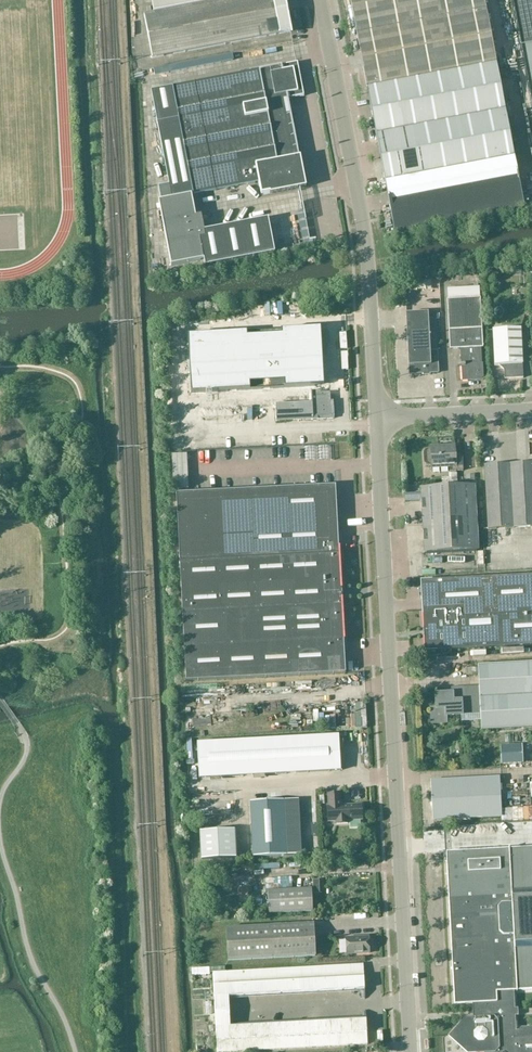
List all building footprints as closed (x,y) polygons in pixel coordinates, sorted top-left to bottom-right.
[(286,0),(173,0),(154,4),(156,14),(145,16),(154,59),(292,33),(286,0)] [(367,89),(394,231),(523,207),(496,64),(484,0),(350,0),(367,89)] [(520,50),(531,113),(531,0),(510,0),(520,50)] [(155,91),(153,103),(169,186),(158,188),(161,202),(159,202),(171,267),(204,260),(206,267),(275,253),(268,219),(204,232),(201,216),(196,217),(192,196),(193,196),(258,184),(260,197),(269,195),(269,196),(305,189),(306,189),(304,183),(300,158),(299,158),(290,115),(289,108),(287,100),(304,97),(298,64),(260,71),(173,88),(173,87),(172,87),(172,88),(155,91)] [(480,299),(447,301),(450,350),(460,349),(462,382),(483,381),(481,348),(483,348),(480,299)] [(406,314),(409,375),(438,374),(435,313),(406,314)] [(191,394),(315,386),(320,385),(317,329),(305,330),(305,329),(188,336),(191,394)] [(521,329),(493,331),(495,366),(499,366),(504,371),(504,379),(523,378),(521,329)] [(429,450),(429,451),(426,451),(424,452),(423,453),(422,455),(423,462),(423,464),(425,465),(427,465),(430,465),(430,468),(448,467),(448,471),(462,470),(461,454),(454,454),(454,446),(443,447),(443,449),(429,450)] [(493,466),(483,466),(486,530),(531,528),(531,463),(493,466)] [(419,488),(421,513),(423,553),(477,550),(474,485),(419,488)] [(177,494),(180,562),(183,614),(186,681),(346,673),(342,606),(340,554),(336,486),(177,494)] [(424,581),(421,582),(425,652),(531,646),(531,576),(424,581)] [(531,695),(531,663),(478,666),(480,688),(452,689),(453,694),(436,695),(436,701),(531,695)] [(322,702),(346,703),(346,696),(323,695),(322,702)] [(436,701),(437,709),(431,709),(432,724),(447,723),(447,716),(463,716),(463,713),(481,712),(482,731),(531,728),(531,695),(436,701)] [(293,704),(294,712),(304,711),(304,703),(293,704)] [(214,713),(234,714),(235,704),(214,704),(214,713)] [(198,743),(199,778),(341,771),(339,736),(198,743)] [(500,746),(501,764),(523,763),(522,745),(500,746)] [(499,778),(432,781),(434,820),(501,817),(499,778)] [(328,806),(327,806),(328,823),(335,822),(335,825),(348,824),(348,821),(362,821),(361,805),(341,806),(341,794),(327,795),(328,806)] [(251,802),(253,857),(302,855),(299,800),(284,801),(284,800),(279,800),(279,801),(251,802)] [(237,858),(235,830),(200,832),(202,860),(237,858)] [(521,1028),(519,1030),(519,1036),(517,1036),(515,1012),(514,991),(531,990),(531,848),(446,852),(455,1005),(475,1004),(476,1017),(466,1018),(449,1037),(465,1051),(531,1051),(531,1027),(521,1028)] [(312,889),(268,891),(269,914),(313,911),(312,889)] [(314,924),(309,924),(227,928),(229,961),(315,956),(314,924)] [(347,955),(370,953),(369,937),(346,938),(347,955)] [(363,965),(350,966),(342,987),(352,991),(364,990),(365,999),(363,965)] [(326,967),(318,988),(328,992),(330,987),(338,966),(326,967)] [(350,966),(338,966),(330,987),(340,991),(341,991),(342,987),(350,966)] [(326,967),(301,968),(293,989),(303,993),(304,993),(305,989),(315,992),(316,992),(318,988),(326,967)] [(289,969),(281,990),(290,994),(291,994),(293,989),(301,968),(289,969)] [(279,994),(281,990),(289,969),(264,970),(256,991),(266,995),(267,995),(268,991),(278,994),(279,994)] [(252,971),(244,992),(253,996),(254,996),(256,991),(264,970),(252,971)] [(213,973),(215,997),(229,997),(242,996),(244,992),(252,971),(213,973)] [(215,997),(216,1028),(231,1027),(229,997),(215,997)] [(353,1020),(352,1025),(343,1046),(368,1045),(366,1010),(365,1010),(366,1020),(353,1020)] [(329,1022),(327,1026),(319,1047),(343,1046),(352,1025),(342,1021),(341,1021),(339,1025),(330,1022),(329,1022)] [(319,1047),(327,1026),(317,1022),(316,1022),(315,1027),(306,1048),(319,1047)] [(292,1023),(290,1028),(282,1049),(306,1048),(315,1027),(305,1023),(304,1023),(302,1027),(293,1023),(292,1023)] [(282,1049),(290,1028),(280,1024),(279,1024),(278,1029),(269,1050),(282,1049)] [(255,1025),(253,1030),(245,1051),(269,1050),(278,1029),(268,1025),(267,1025),(265,1029),(256,1025),(255,1025)] [(231,1027),(216,1028),(218,1051),(231,1051),(232,1051),(242,1026),(231,1027)] [(245,1051),(253,1030),(243,1026),(242,1026),(232,1051),(245,1051)]
